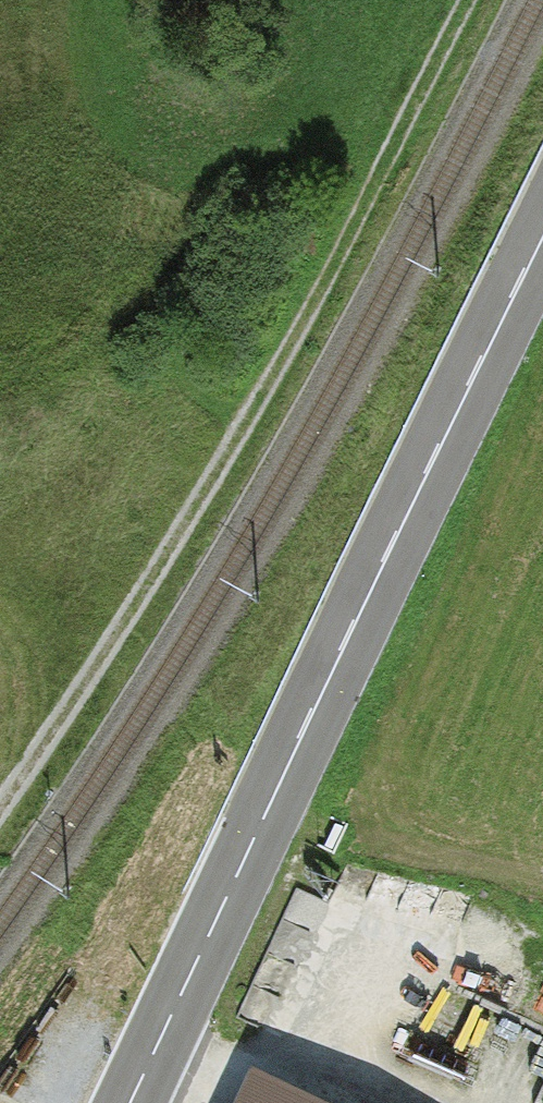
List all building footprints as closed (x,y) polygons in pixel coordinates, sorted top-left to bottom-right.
[(249,1094),(245,1102),(270,1102),(249,1094)]
